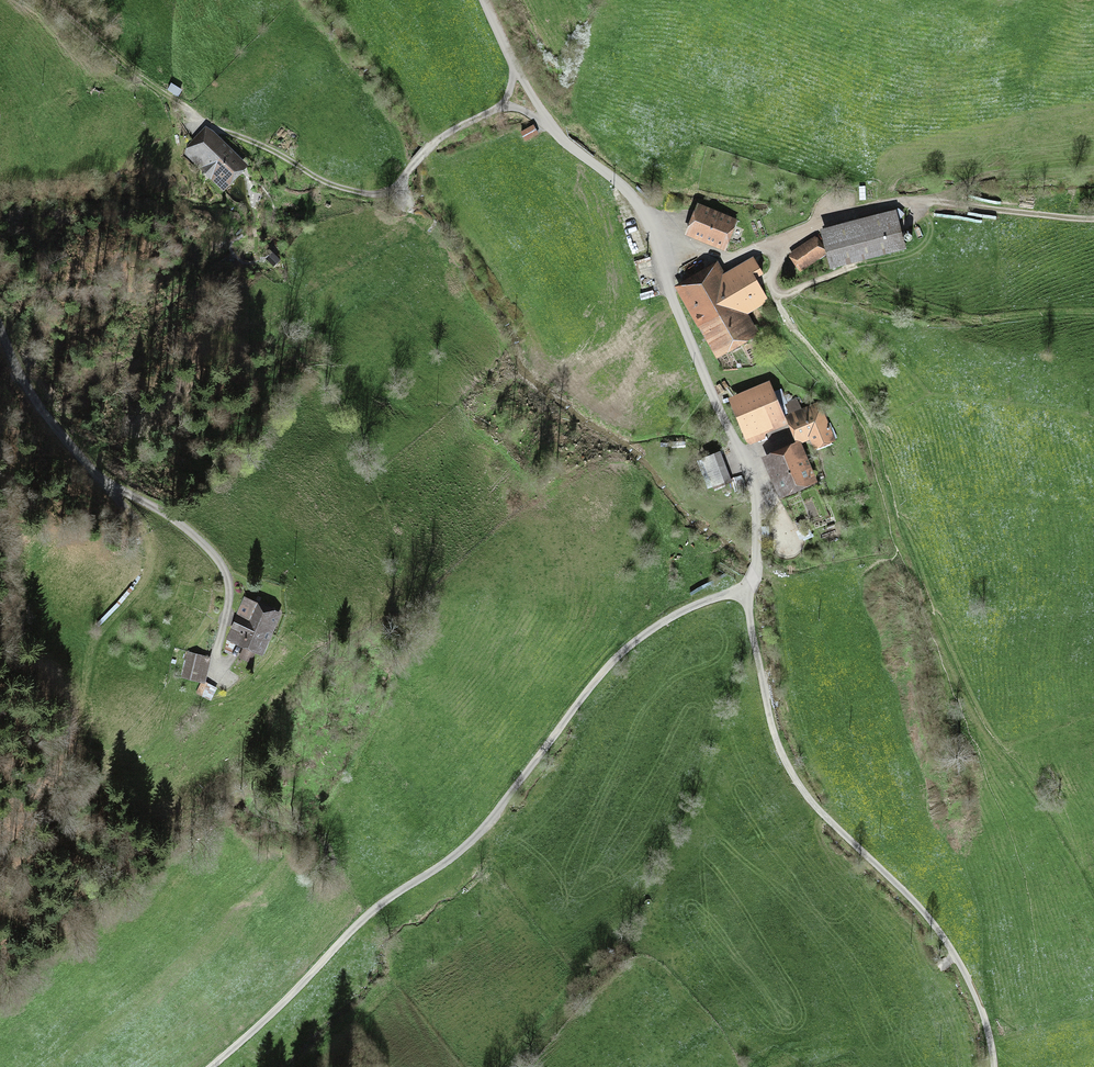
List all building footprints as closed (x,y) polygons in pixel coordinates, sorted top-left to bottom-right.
[(534,126),(522,133),(526,139),(537,132),(534,126)] [(187,155),(207,173),(211,169),(224,182),(240,166),(207,134),(187,155)] [(689,192),(672,191),(671,201),(688,203),(689,192)] [(722,245),(732,221),(699,208),(690,232),(722,245)] [(825,231),(833,262),(901,244),(893,213),(825,231)] [(822,252),(814,240),(794,254),(802,266),(822,252)] [(723,289),(710,266),(681,282),(720,348),(748,332),(738,315),(759,303),(753,294),(762,288),(756,277),(760,275),(751,260),(740,266),(730,285),(723,289)] [(735,403),(749,437),(783,423),(769,389),(735,403)] [(813,404),(800,410),(795,398),(784,403),(797,436),(810,431),(815,445),(831,439),(825,425),(827,424),(820,407),(815,409),(813,404)] [(796,449),(794,444),(768,455),(782,489),(808,478),(799,457),(802,455),(799,448),(796,449)] [(712,483),(728,478),(718,452),(703,458),(712,483)] [(273,614),(243,601),(228,636),(225,651),(230,653),(236,640),(263,651),(269,638),(263,636),(273,614)] [(206,658),(190,654),(185,676),(201,680),(206,658)] [(221,689),(205,683),(201,693),(217,699),(221,689)]
